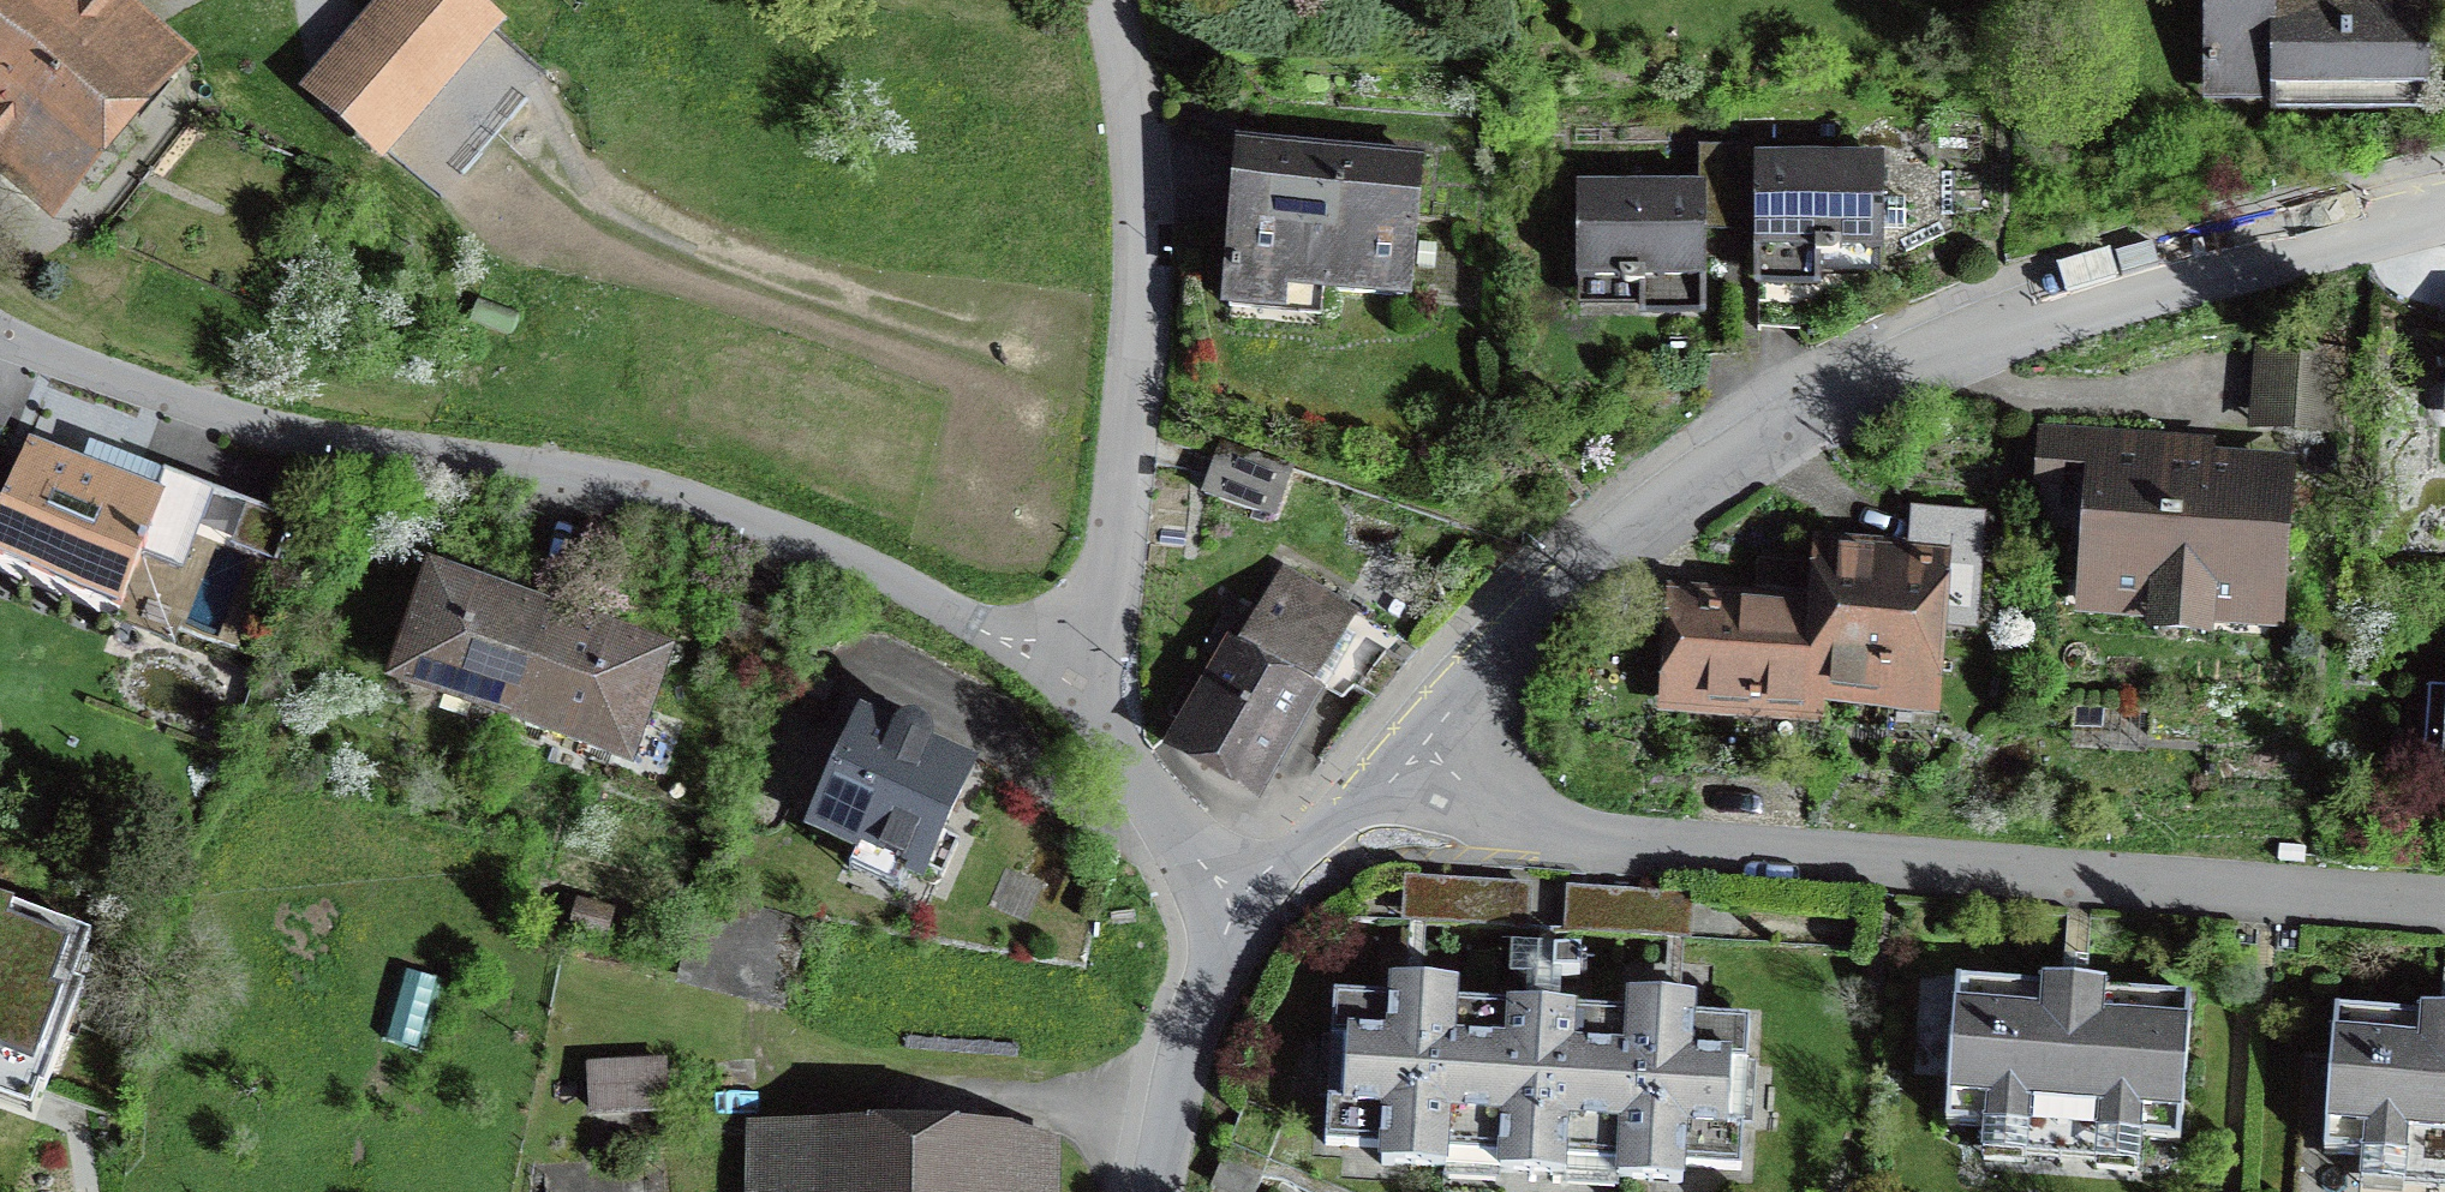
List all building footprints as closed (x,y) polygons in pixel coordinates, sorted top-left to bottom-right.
[(55,189),(161,67),(82,0),(0,0),(0,142),(55,189)] [(325,97),(373,138),(481,14),(464,0),(410,0),(325,97)] [(2204,61),(2273,61),(2273,102),(2377,102),(2377,78),(2429,78),(2428,0),(2204,0),(2204,61)] [(1419,164),(1239,148),(1228,280),(1408,296),(1419,164)] [(1726,183),(1731,183),(1731,149),(1701,149),(1701,190),(1579,190),(1579,278),(1620,278),(1627,288),(1639,289),(1639,308),(1702,308),(1702,211),(1726,211),(1726,183)] [(1757,183),(1757,330),(1800,330),(1799,278),(1820,278),(1820,260),(1834,259),(1840,250),(1880,250),(1880,227),(1905,228),(1905,200),(1880,200),(1880,162),(1760,162),(1760,149),(1731,149),(1731,183),(1757,183)] [(2261,348),(2255,425),(2333,431),(2339,354),(2261,348)] [(2044,457),(2099,462),(2088,593),(2101,594),(2100,605),(2156,609),(2154,630),(2205,634),(2208,603),(2273,608),(2283,476),(2160,466),(2162,442),(2045,433),(2044,457)] [(1291,467),(1222,443),(1204,494),(1274,517),(1291,467)] [(28,445),(0,517),(0,559),(121,606),(140,556),(183,573),(214,491),(164,472),(155,494),(28,445)] [(230,546),(274,563),(290,523),(245,506),(230,546)] [(1918,512),(1914,561),(1830,554),(1829,570),(1820,692),(1922,699),(1928,625),(1973,629),(1977,589),(1978,569),(1982,517),(1918,512)] [(1814,768),(1820,692),(1829,570),(1761,565),(1758,610),(1683,604),(1674,756),(1814,768)] [(1319,658),(1347,609),(1283,576),(1250,631),(1227,618),(1207,652),(1231,666),(1182,748),(1251,789),(1304,699),(1289,690),(1310,653),(1319,658)] [(419,685),(512,718),(548,618),(502,602),(504,596),(483,589),(481,595),(434,578),(420,620),(440,627),(419,685)] [(571,627),(548,618),(512,718),(629,759),(661,658),(592,634),(594,628),(573,621),(571,627)] [(2430,688),(2425,752),(2444,753),(2444,766),(2444,689),(2430,688)] [(940,835),(968,774),(924,754),(932,737),(850,696),(841,716),(860,725),(814,827),(921,876),(925,868),(943,876),(958,844),(940,835)] [(2148,708),(2071,702),(2068,744),(2145,750),(2148,708)] [(1407,879),(1404,922),(1525,930),(1528,887),(1407,879)] [(1571,889),(1568,932),(1689,940),(1692,897),(1571,889)] [(681,968),(788,995),(807,920),(740,903),(700,893),(681,968)] [(44,1093),(83,987),(72,983),(89,936),(0,904),(0,1088),(40,1102),(44,1093)] [(610,912),(581,904),(575,928),(603,936),(610,912)] [(1554,953),(1553,977),(1579,979),(1581,955),(1554,953)] [(1344,1101),(1328,1100),(1325,1144),(1382,1148),(1381,1165),(1445,1169),(1446,1152),(1501,1155),(1500,1172),(1564,1176),(1565,1159),(1620,1163),(1619,1179),(1682,1183),(1683,1166),(1740,1170),(1743,1126),(1727,1125),(1731,1063),(1747,1064),(1750,1020),(1693,1016),(1694,1000),(1630,996),(1629,1013),(1455,1002),(1456,985),(1393,981),(1391,998),(1334,994),(1332,1038),(1347,1039),(1344,1101)] [(2042,987),(1956,981),(1946,1124),(1985,1127),(1983,1156),(2138,1168),(2140,1138),(2180,1141),(2191,998),(2105,992),(2105,986),(2043,981),(2042,987)] [(2363,1156),(2361,1185),(2444,1191),(2444,1012),(2421,1010),(2421,1016),(2335,1010),(2324,1152),(2363,1156)] [(589,1066),(592,1109),(665,1105),(663,1062),(589,1066)] [(546,1191),(799,1191),(797,1137),(760,1137),(761,1148),(665,1152),(665,1159),(544,1164),(546,1191)] [(1050,1141),(797,1137),(799,1191),(1049,1191),(1050,1141)]
